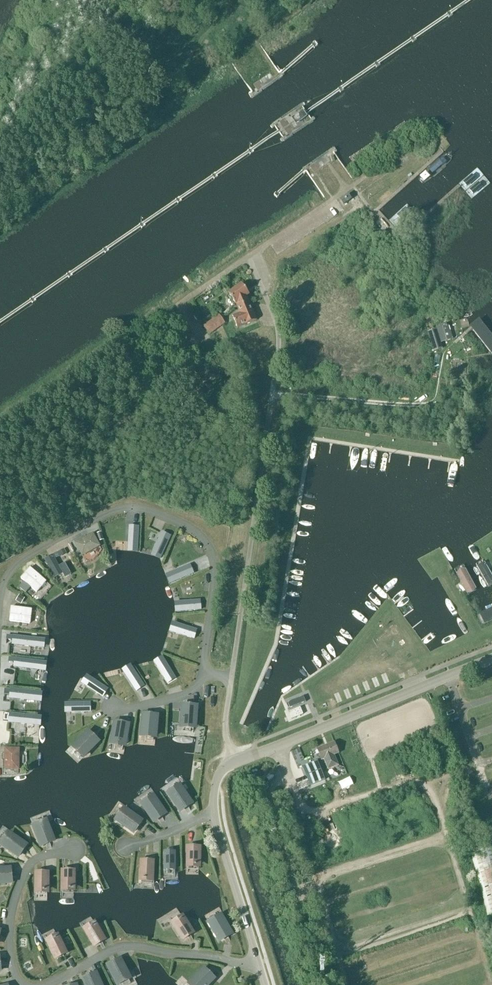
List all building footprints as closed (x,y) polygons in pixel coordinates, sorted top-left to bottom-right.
[(307,117),(303,111),(291,118),(296,125),(307,117)] [(343,205),(351,200),(348,195),(340,201),(343,205)] [(256,321),(246,297),(249,295),(242,285),(229,294),(235,304),(236,303),(240,314),(233,317),(237,328),(245,325),(245,326),(256,321)] [(209,335),(225,324),(219,316),(204,327),(209,335)] [(471,327),(491,355),(491,333),(482,319),(471,327)] [(442,340),(450,338),(448,332),(450,332),(448,326),(447,326),(446,324),(436,327),(437,329),(439,329),(442,340)] [(441,349),(436,330),(429,333),(435,352),(441,349)] [(138,527),(130,526),(130,530),(129,530),(128,547),(137,547),(138,527)] [(170,536),(163,533),(162,536),(161,536),(154,551),(162,555),(170,536)] [(75,544),(82,556),(100,547),(93,534),(75,544)] [(62,574),(53,556),(45,560),(55,578),(62,574)] [(473,564),(488,589),(490,588),(491,587),(491,574),(483,558),(473,564)] [(186,567),(171,573),(174,582),(193,574),(190,566),(187,568),(186,567)] [(45,582),(29,569),(21,580),(37,593),(45,582)] [(464,570),(454,575),(466,597),(477,591),(464,570)] [(25,598),(19,595),(16,601),(21,605),(25,598)] [(197,601),(180,603),(181,612),(201,610),(200,602),(197,602),(197,601)] [(476,615),(482,627),(491,621),(491,607),(476,615)] [(31,610),(11,608),(10,622),(30,624),(31,610)] [(194,629),(177,624),(175,633),(194,639),(197,631),(193,630),(194,629)] [(39,640),(13,636),(12,642),(18,643),(17,645),(38,648),(39,640)] [(41,662),(15,659),(14,665),(22,666),(22,668),(39,671),(41,662)] [(175,679),(164,662),(157,666),(166,681),(167,680),(169,683),(175,679)] [(144,687),(133,670),(125,675),(134,689),(135,688),(137,691),(144,687)] [(108,690),(91,679),(86,686),(100,696),(100,695),(103,697),(108,690)] [(36,693),(10,690),(10,696),(13,697),(13,699),(35,702),(36,693)] [(304,697),(286,704),(286,705),(288,708),(288,709),(303,703),(306,702),(304,698),(304,697)] [(90,703),(70,704),(70,713),(87,713),(87,712),(91,712),(90,703)] [(196,707),(183,706),(181,726),(195,727),(196,707)] [(300,708),(289,712),(292,719),(303,715),(300,708)] [(4,713),(3,721),(9,722),(9,721),(13,721),(12,723),(34,726),(35,717),(9,714),(4,713)] [(157,717),(143,716),(141,736),(155,737),(157,717)] [(128,726),(114,723),(111,743),(125,745),(128,726)] [(98,742),(88,733),(74,747),(84,757),(98,742)] [(338,766),(334,755),(339,753),(335,743),(317,750),(321,760),(324,759),(328,770),(338,766)] [(19,749),(5,749),(5,770),(19,770),(19,749)] [(317,761),(302,767),(310,786),(325,780),(317,761)] [(351,775),(339,780),(343,788),(354,783),(351,775)] [(180,787),(169,795),(180,812),(192,804),(180,787)] [(154,798),(142,806),(154,822),(165,814),(154,798)] [(125,810),(117,821),(133,833),(141,821),(125,810)] [(47,823),(34,828),(41,847),(54,841),(47,823)] [(9,834),(1,846),(18,857),(26,845),(9,834)] [(491,915),(491,848),(491,844),(472,849),(490,915),(491,915)] [(188,848),(188,865),(199,865),(199,848),(188,848)] [(164,853),(164,870),(175,870),(175,853),(164,853)] [(142,862),(141,879),(152,879),(153,862),(142,862)] [(0,870),(0,884),(11,883),(10,869),(0,870)] [(63,872),(63,889),(73,889),(73,872),(63,872)] [(37,873),(37,890),(47,891),(47,874),(37,873)] [(232,934),(221,917),(209,924),(219,942),(232,934)] [(184,940),(193,934),(184,920),(175,925),(184,940)] [(95,946),(104,941),(96,926),(86,931),(95,946)] [(49,943),(56,959),(66,954),(58,939),(49,943)] [(108,966),(117,984),(129,978),(120,960),(108,966)] [(214,979),(204,970),(190,984),(191,984),(208,984),(214,979)] [(96,974),(83,980),(85,984),(101,984),(96,974)]
